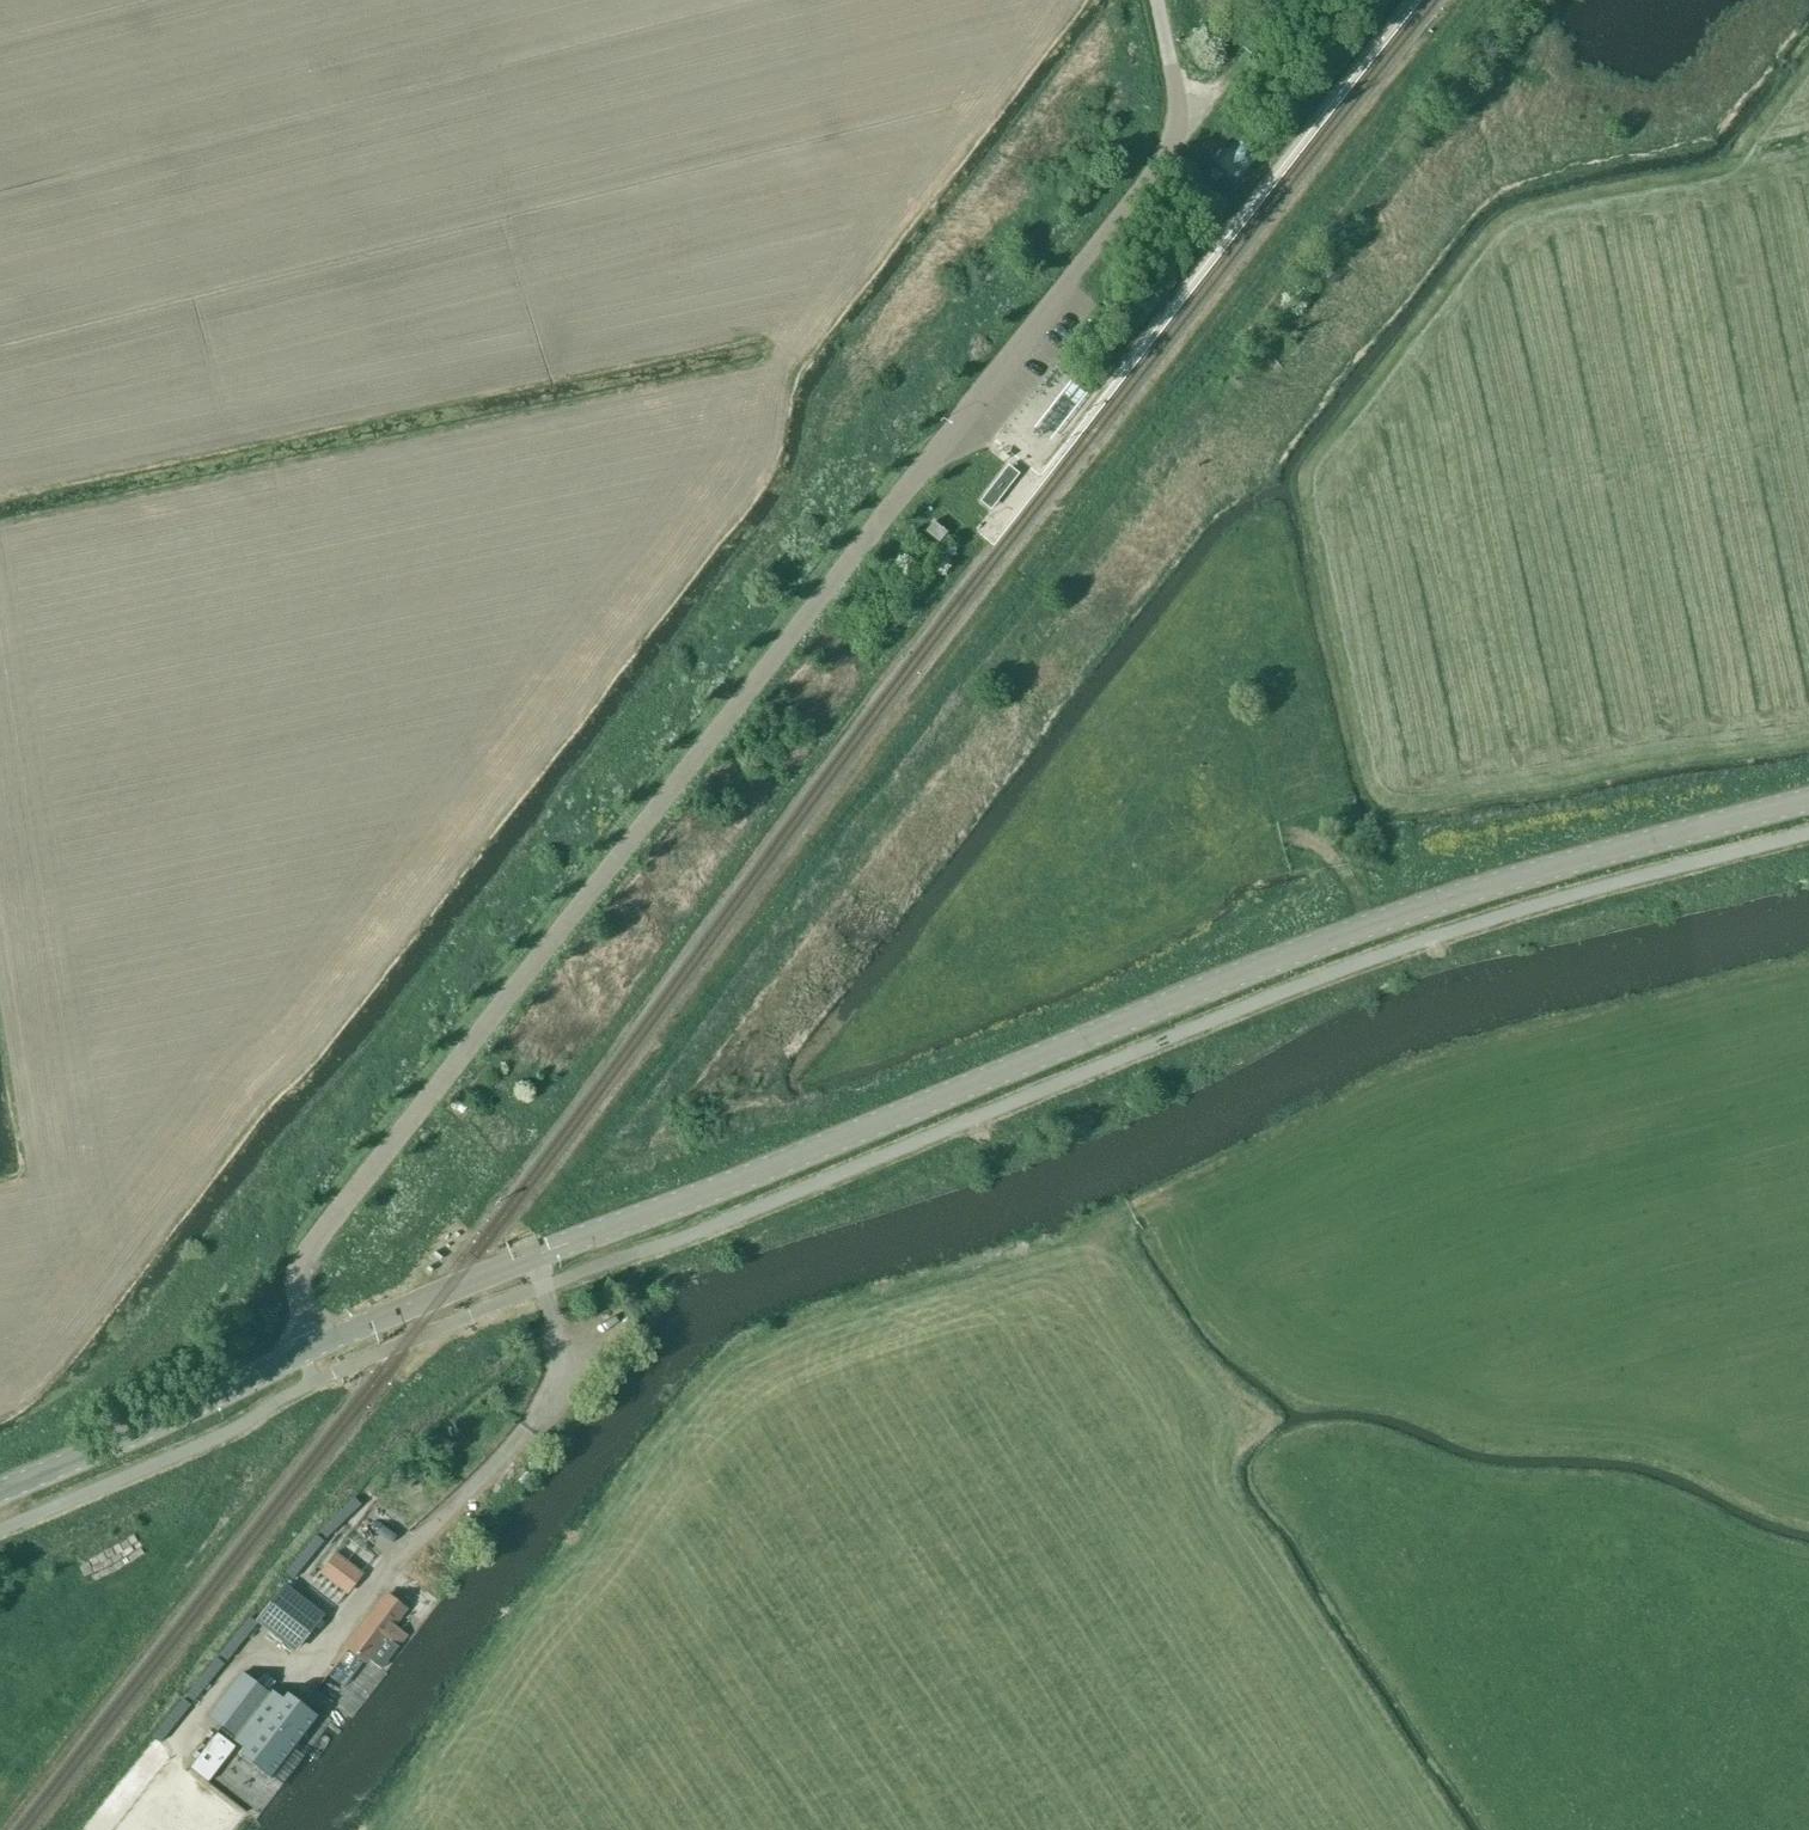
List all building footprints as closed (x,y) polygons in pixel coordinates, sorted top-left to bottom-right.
[(1215,170),(1210,176),(1216,181),(1221,175),(1215,170)] [(1003,460),(982,499),(995,506),(1016,467),(1003,460)] [(933,521),(925,531),(939,542),(947,532),(933,521)] [(335,1551),(321,1569),(319,1572),(347,1593),(363,1572),(335,1551)] [(323,1610),(291,1584),(258,1626),(283,1646),(302,1622),(309,1627),(323,1610)] [(395,1643),(403,1633),(392,1624),(404,1608),(387,1595),(347,1647),(364,1660),(384,1634),(395,1643)] [(270,1694),(240,1671),(207,1716),(236,1739),(270,1694)]
